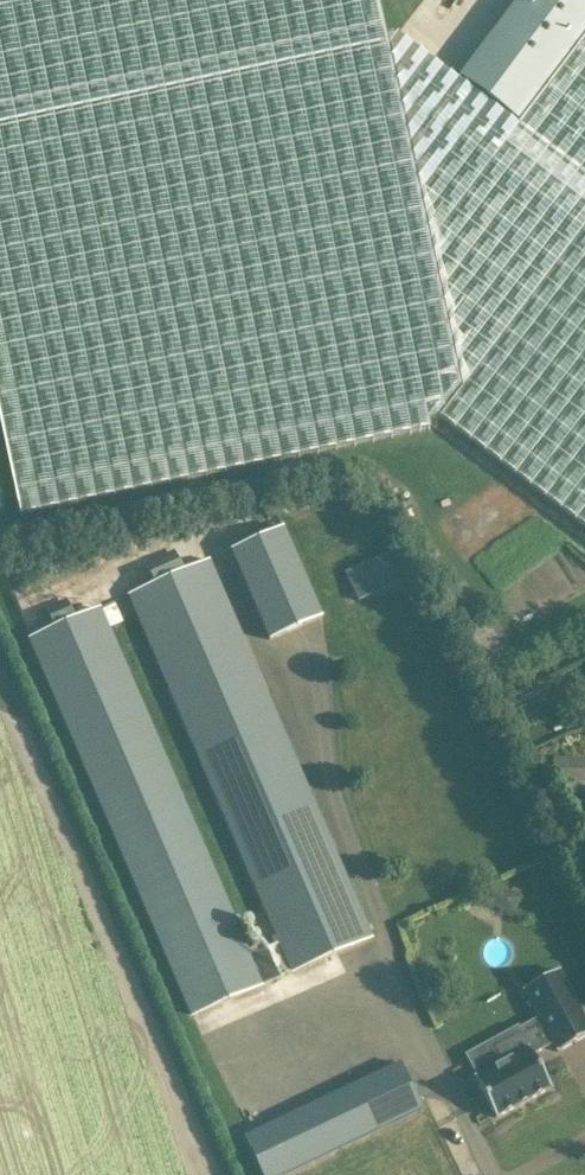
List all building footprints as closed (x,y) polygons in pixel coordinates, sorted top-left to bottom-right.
[(518,127),(397,34),(385,37),(377,0),(0,0),(0,421),(20,516),(368,442),(430,429),(440,418),(584,527),(584,39),(518,127)] [(584,35),(584,0),(518,0),(457,81),(516,126),(584,35)] [(283,528),(231,552),(269,639),(322,616),(283,528)] [(210,559),(184,571),(175,549),(145,562),(155,584),(129,595),(278,943),(251,955),(99,606),(75,616),(67,599),(45,609),(53,626),(28,638),(192,1017),(372,936),(210,559)] [(355,598),(403,580),(392,551),(344,569),(355,598)] [(553,758),(553,782),(584,782),(584,758),(553,758)] [(539,1017),(543,1023),(522,1035),(521,1033),(494,1048),(502,1063),(477,1077),(475,1079),(496,1118),(551,1088),(533,1055),(554,1044),(558,1052),(584,1037),(584,1019),(559,970),(524,989),(539,1017)] [(253,1134),(244,1138),(262,1174),(280,1174),(398,1120),(399,1119),(422,1109),(420,1104),(417,1099),(410,1083),(400,1063),(253,1134)]
